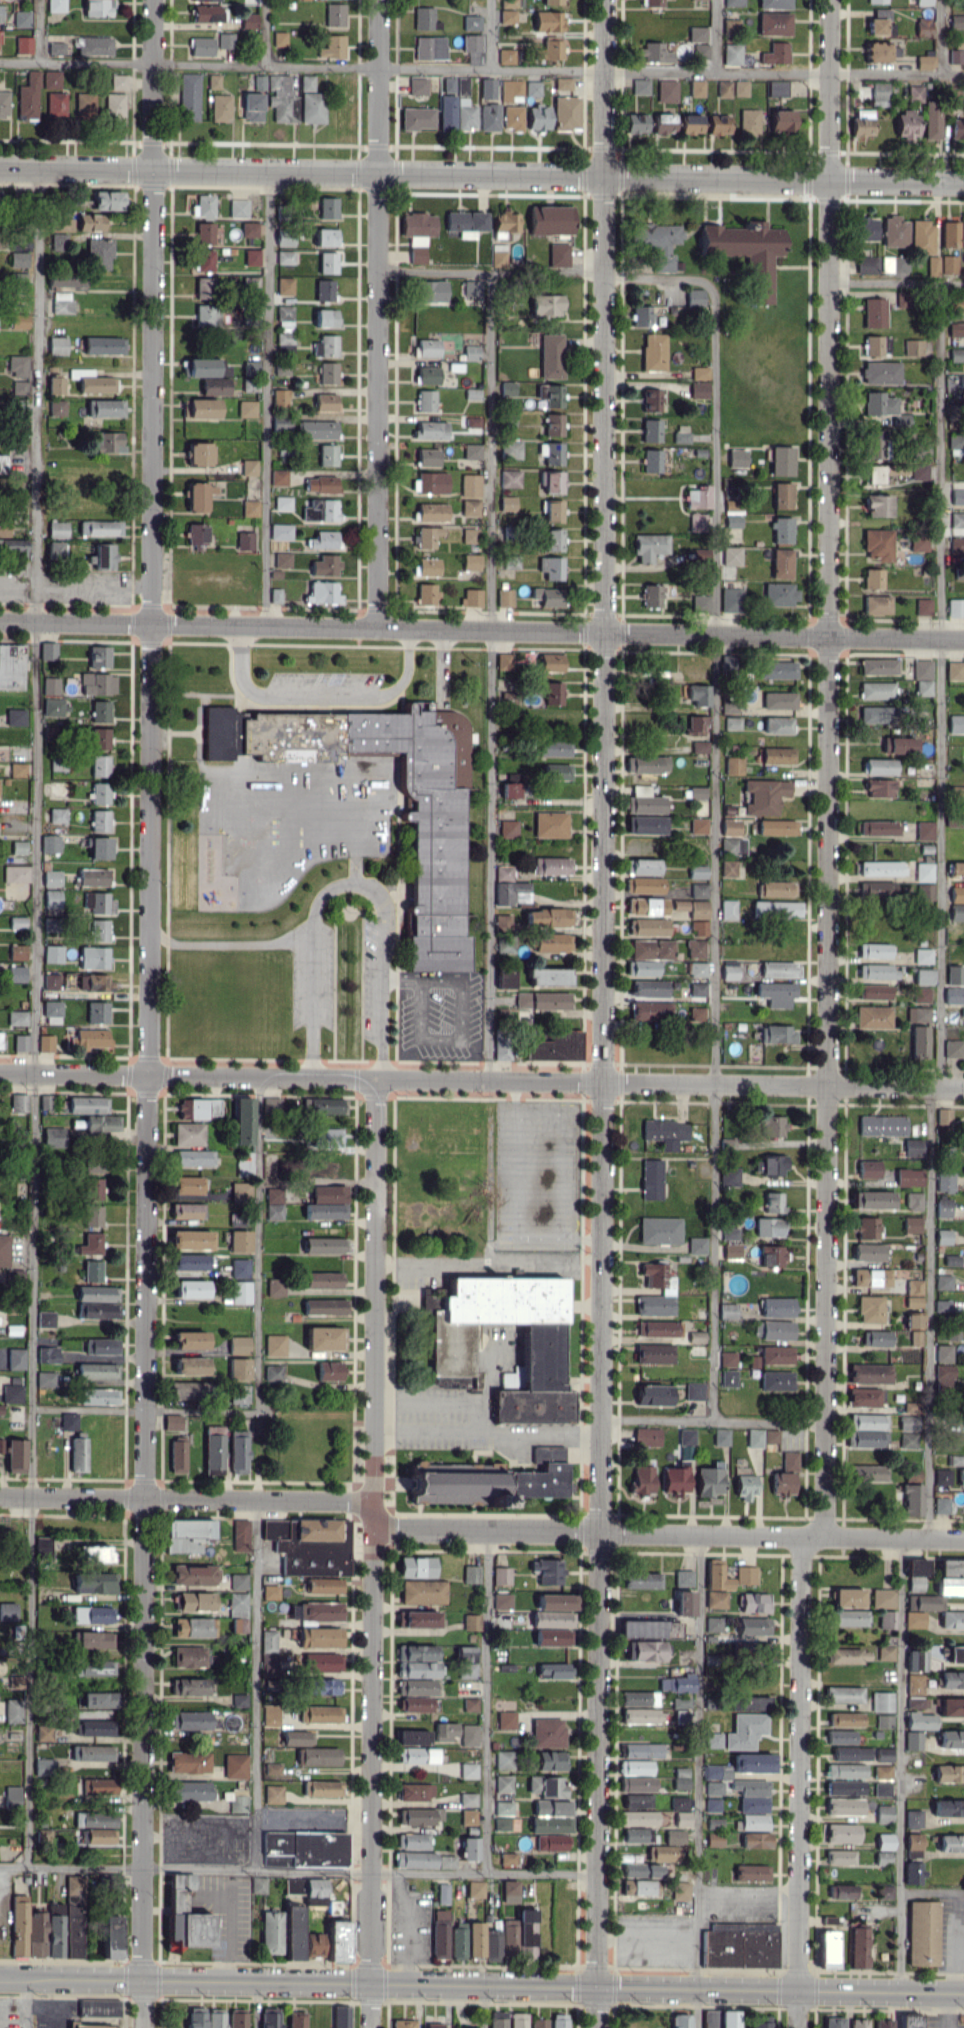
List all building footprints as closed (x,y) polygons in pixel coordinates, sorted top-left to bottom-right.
[(47,11),(65,12),(65,0),(47,0),(47,11)] [(112,0),(85,0),(84,16),(112,16),(112,0)] [(501,23),(516,23),(516,8),(517,8),(517,0),(500,0),(501,23)] [(791,0),(759,0),(759,9),(791,9),(791,0)] [(345,4),(325,3),(325,26),(345,26),(345,4)] [(434,7),(414,7),(414,29),(440,29),(441,21),(433,20),(434,7)] [(890,20),(890,9),(874,9),(874,18),(869,18),(868,34),(885,35),(886,20),(890,20)] [(30,27),(30,11),(14,11),(14,27),(30,27)] [(535,31),(563,31),(563,11),(534,12),(535,31)] [(790,36),(791,13),(758,12),(758,35),(790,36)] [(242,28),(257,28),(257,13),(241,13),(242,28)] [(464,30),(481,30),(481,16),(464,15),(464,30)] [(950,15),(950,29),(963,29),(963,15),(950,15)] [(916,18),(916,36),(933,36),(933,18),(916,18)] [(723,34),(740,33),(739,19),(723,19),(723,34)] [(707,59),(708,26),(689,26),(689,42),(694,42),(694,58),(707,59)] [(286,46),(286,31),(273,31),(273,46),(286,46)] [(234,33),(216,32),(216,37),(191,37),(191,55),(213,56),(213,48),(233,48),(234,33)] [(345,35),(326,34),(325,47),(317,47),(317,57),(344,57),(345,35)] [(481,35),(462,35),(462,52),(468,52),(468,64),(479,64),(479,51),(481,51),(481,35)] [(32,36),(16,36),(15,53),(32,53),(32,36)] [(77,55),(112,55),(112,37),(78,36),(77,55)] [(445,59),(445,36),(415,36),(415,59),(445,59)] [(563,59),(563,40),(542,39),(541,59),(563,59)] [(673,62),(673,51),(663,51),(663,42),(641,41),(641,61),(673,62)] [(866,61),(889,62),(890,42),(867,41),(866,61)] [(64,55),(64,42),(48,42),(48,54),(64,55)] [(789,63),(788,42),(770,42),(770,52),(760,52),(760,63),(789,63)] [(724,65),(741,64),(741,43),(723,44),(724,65)] [(515,49),(498,49),(498,63),(515,64),(515,49)] [(962,50),(950,50),(950,63),(961,63),(962,50)] [(917,70),(935,69),(934,55),(917,55),(917,70)] [(38,70),(27,70),(27,86),(17,86),(18,120),(39,120),(38,70)] [(60,89),(60,70),(44,70),(44,89),(60,89)] [(199,74),(179,73),(178,121),(198,121),(199,74)] [(220,88),(219,74),(207,75),(208,89),(220,88)] [(127,89),(127,75),(111,75),(111,89),(127,89)] [(265,75),(255,75),(255,91),(265,91),(265,75)] [(291,75),(267,75),(268,92),(268,106),(273,106),(273,122),(298,121),(298,95),(291,95),(291,75)] [(324,123),(324,92),(314,92),(314,75),(301,75),(301,91),(300,91),(300,123),(324,123)] [(427,78),(409,77),(409,94),(427,95),(427,78)] [(443,92),(455,93),(455,77),(444,77),(443,92)] [(468,95),(468,78),(458,77),(457,95),(468,95)] [(571,90),(571,78),(555,77),(555,89),(571,90)] [(480,99),(495,99),(496,79),(480,78),(480,99)] [(632,94),(649,94),(650,79),(633,78),(632,94)] [(657,102),(677,102),(677,79),(657,80),(657,102)] [(522,80),(500,80),(501,102),(522,101),(522,80)] [(690,97),(704,97),(704,80),(690,80),(690,97)] [(733,97),(733,96),(748,96),(748,80),(717,81),(718,97),(733,97)] [(787,96),(787,80),(769,80),(769,96),(787,96)] [(525,96),(540,96),(540,81),(525,81),(525,96)] [(887,83),(871,83),(872,105),(888,105),(887,83)] [(907,101),(922,102),(922,86),(908,85),(907,101)] [(0,91),(0,117),(9,118),(10,92),(0,91)] [(66,92),(47,92),(46,118),(66,118),(66,92)] [(75,92),(74,118),(94,119),(95,93),(75,92)] [(124,93),(106,93),(107,120),(125,119),(124,93)] [(262,121),(262,93),(244,93),(243,121),(262,121)] [(211,120),(231,120),(231,95),(212,94),(211,120)] [(455,94),(439,95),(439,131),(455,131),(455,94)] [(579,131),(579,97),(554,96),(553,130),(579,131)] [(467,97),(457,98),(458,130),(478,130),(477,105),(467,105),(467,97)] [(940,140),(941,101),(924,101),(923,139),(940,140)] [(499,103),(480,104),(481,131),(500,130),(499,103)] [(549,131),(549,106),(528,105),(527,130),(549,131)] [(503,106),(504,130),(523,129),(523,106),(503,106)] [(401,129),(434,129),(434,108),(401,108),(401,129)] [(760,109),(740,109),(740,136),(759,136),(760,109)] [(872,109),(852,110),(853,136),(873,136),(872,109)] [(897,135),(902,135),(902,139),(916,139),(916,109),(897,109),(897,135)] [(794,110),(770,110),(770,130),(794,131),(794,110)] [(647,114),(626,114),(626,133),(647,133),(647,114)] [(653,114),(653,135),(674,134),(674,114),(653,114)] [(702,115),(681,114),(680,133),(701,134),(702,115)] [(708,134),(730,133),(729,114),(707,115),(708,134)] [(950,137),(963,137),(963,118),(950,118),(950,137)] [(214,195),(196,194),(196,204),(192,204),(191,217),(213,218),(214,195)] [(337,218),(336,197),(317,198),(317,219),(337,218)] [(247,218),(248,200),(230,199),(229,218),(247,218)] [(492,210),(493,238),(503,238),(503,232),(520,231),(519,213),(508,213),(508,210),(492,210)] [(446,231),(458,231),(459,238),(475,237),(475,231),(486,231),(485,211),(446,212),(446,231)] [(401,236),(409,236),(409,263),(424,263),(425,236),(435,236),(435,213),(402,213),(401,236)] [(103,231),(103,214),(78,214),(78,231),(103,231)] [(907,247),(908,220),(899,220),(899,216),(883,215),(883,246),(907,247)] [(73,231),(73,217),(54,217),(53,231),(73,231)] [(876,241),(876,217),(856,217),(855,241),(876,241)] [(701,226),(700,254),(752,255),(750,303),(771,304),(773,255),(782,255),(783,229),(765,228),(765,220),(748,220),(748,227),(701,226)] [(933,251),(933,221),(911,221),(911,251),(933,251)] [(942,247),(958,246),(958,221),(941,221),(942,247)] [(196,243),(214,244),(214,223),(196,222),(196,243)] [(258,222),(241,222),(241,237),(257,238),(258,222)] [(653,272),(674,272),(673,253),(670,253),(670,244),(681,244),(681,225),(634,225),(634,247),(653,247),(653,272)] [(315,246),(336,246),(336,229),(315,228),(315,246)] [(68,234),(52,233),(51,249),(67,250),(68,234)] [(276,245),(293,245),(293,236),(275,236),(276,245)] [(88,238),(87,269),(111,269),(111,239),(88,238)] [(28,267),(28,239),(11,239),(11,267),(28,267)] [(505,266),(506,244),(491,244),(491,266),(505,266)] [(245,266),(260,266),(259,249),(245,249),(245,266)] [(195,271),(213,271),(213,250),(196,250),(195,271)] [(294,264),(294,251),(277,250),(277,263),(294,264)] [(319,252),(319,273),(336,274),(337,252),(319,252)] [(882,255),(881,273),(907,274),(908,257),(882,255)] [(927,276),(938,276),(939,255),(927,255),(927,276)] [(957,255),(941,255),(941,274),(958,274),(957,255)] [(878,256),(857,256),(857,273),(878,273),(878,256)] [(26,290),(26,273),(9,272),(9,290),(26,290)] [(48,287),(84,285),(83,274),(48,275),(48,287)] [(260,277),(243,276),(242,293),(259,293),(260,277)] [(196,298),(214,298),(214,277),(196,277),(196,298)] [(293,278),(277,277),(276,295),(292,296),(293,278)] [(334,280),(315,279),(315,300),(333,300),(334,280)] [(446,280),(419,280),(418,301),(445,302),(446,280)] [(481,280),(464,281),(464,296),(481,296),(481,280)] [(703,289),(687,289),(687,306),(703,307),(703,289)] [(52,313),(72,313),(72,292),(52,292),(52,313)] [(897,307),(912,306),(912,292),(896,292),(897,307)] [(562,294),(530,295),(530,315),(562,315),(562,294)] [(952,295),(952,314),(963,313),(963,295),(952,295)] [(864,298),(864,327),(885,327),(885,298),(864,298)] [(220,304),(195,305),(196,328),(221,327),(220,304)] [(292,305),(277,306),(277,332),(276,332),(277,344),(293,344),(292,305)] [(650,305),(632,306),(633,327),(651,326),(650,305)] [(315,327),(338,327),(338,309),(315,309),(315,327)] [(11,329),(28,329),(28,314),(11,313),(11,329)] [(949,323),(949,337),(963,337),(963,323),(949,323)] [(540,378),(562,379),(563,334),(541,333),(540,378)] [(337,356),(337,334),(319,335),(319,342),(313,342),(313,356),(337,356)] [(642,370),(665,371),(666,334),(643,334),(642,370)] [(66,354),(66,337),(49,336),(48,354),(66,354)] [(84,354),(124,354),(124,337),(84,336),(84,354)] [(865,336),(864,354),(890,354),(890,336),(865,336)] [(923,355),(923,339),(904,340),(904,355),(923,355)] [(478,361),(479,345),(463,345),(463,360),(478,361)] [(950,348),(949,361),(963,362),(963,348),(950,348)] [(28,355),(9,355),(9,376),(27,377),(28,355)] [(182,359),(183,377),(226,376),(226,358),(182,359)] [(259,361),(244,361),(243,375),(259,375),(259,361)] [(319,383),(337,383),(337,362),(319,361),(319,383)] [(900,384),(899,361),(860,362),(861,384),(900,384)] [(439,366),(417,366),(417,384),(439,384),(439,366)] [(708,379),(708,366),(691,366),(691,379),(708,379)] [(48,393),(63,394),(64,371),(49,371),(48,393)] [(228,377),(201,378),(201,394),(228,394),(228,377)] [(12,394),(28,394),(28,381),(12,380),(12,394)] [(690,399),(708,398),(708,381),(690,382),(690,399)] [(537,384),(536,399),(544,399),(544,407),(562,407),(563,385),(537,384)] [(272,406),(288,406),(288,389),(272,389),(272,406)] [(434,411),(435,390),(417,389),(417,411),(434,411)] [(660,411),(660,389),(642,389),(642,412),(660,411)] [(864,391),(864,415),(894,416),(894,426),(909,426),(909,414),(896,413),(897,397),(884,397),(884,392),(864,391)] [(336,411),(336,393),(315,393),(315,411),(336,411)] [(66,415),(65,399),(48,400),(48,416),(66,415)] [(183,399),(182,417),(218,418),(218,399),(183,399)] [(123,417),(123,400),(87,400),(87,417),(123,417)] [(256,401),(238,400),(238,417),(256,417),(256,401)] [(545,413),(544,436),(562,437),(563,414),(545,413)] [(465,427),(479,428),(480,417),(466,417),(465,427)] [(289,431),(289,419),(273,418),(272,431),(289,431)] [(660,442),(660,420),(642,419),(642,442),(660,442)] [(336,420),(297,421),(297,440),(337,439),(336,420)] [(446,439),(447,421),(418,421),(418,429),(413,429),(413,439),(446,439)] [(866,458),(886,459),(886,431),(867,430),(866,458)] [(123,452),(123,431),(91,432),(91,452),(123,452)] [(963,454),(963,434),(948,434),(949,455),(963,454)] [(521,440),(500,439),(500,458),(521,459),(521,440)] [(211,443),(187,442),(187,465),(211,465),(211,443)] [(544,442),(545,465),(563,465),(562,442),(544,442)] [(337,465),(337,444),(319,444),(319,466),(337,465)] [(481,459),(481,444),(464,444),(464,459),(481,459)] [(793,475),(794,446),(771,446),(771,475),(793,475)] [(439,449),(417,448),(417,466),(438,467),(439,449)] [(728,467),(746,467),(747,449),(728,448),(728,467)] [(660,450),(643,449),(642,471),(660,472),(660,450)] [(242,460),(242,475),(256,475),(256,459),(242,460)] [(928,464),(912,464),(912,479),(928,479),(928,464)] [(882,484),(882,465),(865,465),(865,483),(882,484)] [(287,484),(287,469),(270,470),(271,485),(287,484)] [(520,487),(520,470),(500,470),(500,487),(520,487)] [(564,471),(544,471),(544,493),(563,493),(564,471)] [(446,472),(416,472),(416,481),(417,481),(417,493),(446,494),(446,472)] [(480,497),(481,474),(461,474),(460,496),(480,497)] [(337,493),(338,476),(305,476),(305,493),(337,493)] [(792,482),(772,483),(773,509),(792,508),(792,482)] [(206,512),(207,494),(215,494),(215,483),(186,483),(186,512),(206,512)] [(709,508),(710,485),(700,485),(700,490),(685,489),(685,508),(709,508)] [(950,489),(950,505),(963,505),(963,489),(950,489)] [(890,495),(865,495),(865,516),(890,516),(890,495)] [(275,510),(291,511),(291,496),(275,496),(275,510)] [(516,496),(499,496),(499,511),(515,511),(516,496)] [(302,520),(337,521),(338,499),(310,499),(309,507),(302,506),(302,520)] [(462,515),(479,516),(479,500),(462,499),(462,515)] [(544,522),(562,522),(562,500),(544,499),(544,522)] [(242,516),(258,516),(258,500),(242,500),(242,516)] [(446,521),(446,504),(417,503),(417,521),(446,521)] [(951,513),(951,527),(963,527),(963,512),(951,513)] [(689,531),(706,532),(706,514),(689,513),(689,531)] [(792,543),(792,517),(772,517),(772,543),(792,543)] [(9,537),(9,521),(0,521),(0,537),(9,537)] [(67,521),(48,521),(49,537),(67,537),(67,521)] [(121,521),(79,521),(79,535),(120,535),(121,521)] [(206,544),(206,523),(187,523),(188,544),(206,544)] [(269,540),(291,540),(292,524),(270,524),(269,540)] [(415,548),(434,548),(434,535),(443,536),(443,527),(415,527),(415,548)] [(462,543),(479,543),(479,528),(462,528),(462,543)] [(563,551),(563,528),(543,529),(543,551),(563,551)] [(892,530),(865,529),(864,560),(891,561),(892,530)] [(253,532),(237,531),(236,550),(253,551),(253,532)] [(308,548),(337,548),(337,531),(315,531),(315,538),(308,538),(308,548)] [(633,554),(637,554),(638,563),(652,563),(651,554),(667,553),(667,534),(632,535),(633,554)] [(928,551),(927,535),(910,535),(910,552),(928,551)] [(950,537),(950,553),(963,553),(963,537),(950,537)] [(27,540),(0,539),(0,556),(26,557),(27,540)] [(47,558),(63,558),(63,541),(47,541),(47,558)] [(114,544),(94,544),(94,569),(114,569),(114,544)] [(741,547),(719,547),(719,565),(741,565),(741,547)] [(792,578),(792,549),(772,549),(771,578),(792,578)] [(291,567),(290,552),(274,552),(274,567),(291,567)] [(311,575),(338,575),(338,554),(319,554),(319,561),(311,561),(311,575)] [(479,554),(463,554),(463,570),(479,570),(479,554)] [(519,555),(503,555),(503,568),(519,568),(519,555)] [(562,579),(562,557),(538,557),(538,572),(545,571),(545,579),(562,579)] [(417,558),(417,573),(439,574),(439,558),(417,558)] [(883,569),(864,568),(864,588),(883,588),(883,569)] [(309,595),(304,594),(304,602),(341,603),(341,594),(336,594),(336,581),(310,581),(309,595)] [(795,604),(795,582),(761,583),(762,604),(795,604)] [(437,584),(417,584),(417,605),(437,605),(437,584)] [(661,607),(661,584),(642,584),(642,607),(661,607)] [(742,588),(721,587),(720,611),(741,612),(742,588)] [(513,606),(513,588),(497,588),(497,606),(513,606)] [(531,598),(540,599),(539,606),(562,607),(562,588),(532,588),(531,598)] [(481,607),(482,589),(464,589),(464,598),(460,598),(460,606),(481,607)] [(709,595),(692,595),(692,611),(708,612),(709,595)] [(890,596),(864,595),(864,614),(890,614),(890,596)] [(931,598),(916,599),(916,616),(931,615),(931,598)] [(947,599),(948,617),(963,617),(963,599),(947,599)] [(56,642),(40,642),(40,659),(56,659),(56,642)] [(0,644),(0,689),(23,689),(23,645),(0,644)] [(109,645),(88,646),(89,667),(109,667),(109,645)] [(497,669),(511,669),(512,653),(497,653),(497,669)] [(562,654),(539,654),(539,672),(562,672),(562,654)] [(733,655),(720,655),(720,672),(732,672),(733,655)] [(897,659),(860,658),(860,674),(897,675),(897,659)] [(932,660),(914,659),(913,680),(916,680),(916,695),(931,695),(932,660)] [(796,678),(796,660),(758,661),(758,679),(796,678)] [(947,680),(963,680),(963,662),(947,661),(947,680)] [(115,673),(81,673),(81,694),(115,694),(115,673)] [(42,694),(59,694),(59,677),(43,677),(42,694)] [(562,705),(562,682),(543,681),(543,704),(562,705)] [(860,699),(895,699),(895,682),(860,682),(860,699)] [(709,684),(687,684),(687,699),(694,699),(694,706),(708,706),(709,684)] [(796,692),(763,692),(763,709),(796,708),(796,692)] [(43,716),(63,716),(64,699),(44,699),(43,716)] [(91,723),(109,723),(110,701),(92,700),(91,723)] [(398,756),(400,797),(410,797),(410,811),(403,811),(403,820),(406,820),(410,971),(464,970),(460,788),(469,787),(467,742),(474,742),(473,733),(468,733),(467,710),(412,711),(412,702),(402,702),(402,711),(249,715),(249,718),(239,719),(239,713),(232,713),(232,706),(203,706),(205,761),(398,756)] [(859,723),(897,724),(897,706),(860,706),(859,723)] [(25,726),(25,709),(7,708),(6,725),(25,726)] [(703,735),(703,723),(709,723),(709,716),(686,715),(686,735),(703,735)] [(948,734),(963,733),(963,715),(948,715),(948,734)] [(763,733),(792,734),(792,717),(763,716),(763,733)] [(741,717),(724,717),(724,729),(740,729),(741,717)] [(44,740),(60,740),(60,726),(44,726),(44,740)] [(109,749),(108,728),(88,728),(88,750),(109,749)] [(916,738),(883,737),(882,753),(915,754),(916,738)] [(538,740),(538,757),(570,756),(570,739),(538,740)] [(706,754),(708,742),(692,740),(691,752),(706,754)] [(792,748),(762,747),(761,763),(791,764),(792,748)] [(91,776),(109,777),(109,755),(92,755),(91,776)] [(626,772),(667,774),(668,757),(626,755),(626,772)] [(742,775),(743,759),(725,758),(724,774),(742,775)] [(894,775),(895,759),(864,759),(864,774),(894,775)] [(27,763),(10,763),(10,776),(26,777),(27,763)] [(570,764),(545,764),(545,780),(569,780),(570,764)] [(893,779),(865,778),(864,796),(892,797),(893,779)] [(790,796),(790,780),(743,779),(743,791),(749,792),(749,803),(744,803),(744,815),(777,815),(778,796),(790,796)] [(91,804),(110,803),(110,782),(91,783),(91,804)] [(521,797),(520,782),(501,783),(502,798),(521,797)] [(650,785),(632,785),(631,796),(626,796),(626,812),(664,813),(664,796),(649,796),(650,785)] [(706,787),(690,787),(689,799),(706,799),(706,787)] [(65,823),(66,808),(49,808),(49,822),(65,823)] [(110,810),(91,809),(91,831),(109,831),(110,810)] [(567,812),(535,811),(534,837),(567,838),(567,812)] [(666,834),(666,816),(627,816),(627,833),(666,834)] [(690,834),(707,834),(707,818),(690,818),(690,834)] [(740,819),(722,818),(721,836),(739,836),(740,819)] [(758,835),(798,835),(798,820),(758,819),(758,835)] [(517,820),(500,820),(500,838),(517,838),(517,820)] [(897,835),(897,820),(858,821),(859,835),(897,835)] [(933,840),(934,821),(917,821),(916,840),(933,840)] [(60,852),(59,834),(41,835),(41,852),(60,852)] [(110,837),(89,837),(89,858),(110,859),(110,837)] [(720,838),(721,855),(746,854),(745,837),(720,838)] [(26,841),(12,840),(12,854),(26,854),(26,841)] [(571,857),(534,857),(533,875),(570,875),(571,857)] [(659,874),(658,859),(625,859),(626,875),(659,874)] [(721,876),(736,876),(736,860),(721,860),(721,876)] [(900,861),(859,861),(859,876),(900,876),(900,861)] [(933,863),(915,862),(915,881),(932,882),(933,863)] [(949,862),(949,875),(963,876),(963,862),(949,862)] [(30,866),(3,865),(3,882),(29,882),(30,866)] [(706,865),(689,865),(689,878),(706,879),(706,865)] [(512,866),(496,866),(496,881),(496,904),(518,904),(518,906),(530,906),(530,881),(512,881),(512,866)] [(78,868),(78,887),(108,886),(108,868),(78,868)] [(61,870),(43,870),(42,886),(61,886),(61,870)] [(663,878),(625,877),(625,892),(663,893),(663,878)] [(791,882),(758,881),(758,896),(791,896),(791,882)] [(895,882),(860,882),(860,896),(895,896),(895,882)] [(707,898),(707,883),(691,883),(691,898),(707,898)] [(916,900),(933,900),(933,883),(916,884),(916,900)] [(950,886),(950,902),(963,903),(963,886),(950,886)] [(60,889),(44,890),(44,907),(61,907),(60,889)] [(108,893),(90,893),(90,900),(83,900),(83,913),(114,914),(114,899),(108,899),(108,893)] [(665,915),(666,898),(628,897),(627,914),(665,915)] [(735,919),(735,899),(720,900),(721,919),(735,919)] [(689,918),(708,918),(707,900),(689,900),(689,918)] [(800,919),(800,902),(752,901),(752,918),(800,919)] [(950,903),(950,921),(963,921),(963,903),(950,903)] [(570,926),(570,909),(525,909),(525,926),(570,926)] [(495,931),(512,930),(511,914),(495,914),(495,931)] [(25,917),(10,916),(10,928),(25,929),(25,917)] [(666,936),(667,919),(628,918),(628,936),(666,936)] [(109,919),(91,919),(90,940),(108,941),(109,919)] [(692,920),(692,935),(706,936),(707,920),(692,920)] [(534,934),(535,952),(571,952),(571,933),(534,934)] [(514,952),(514,935),(496,935),(497,953),(514,952)] [(631,959),(672,960),(672,940),(631,939),(631,959)] [(705,939),(687,939),(687,957),(704,958),(705,939)] [(890,958),(890,944),(859,943),(858,957),(890,958)] [(9,959),(26,960),(26,945),(10,944),(9,959)] [(63,963),(63,946),(44,945),(43,962),(63,963)] [(79,968),(108,968),(109,947),(80,946),(79,968)] [(932,948),(914,948),(914,963),(931,964),(932,948)] [(657,976),(657,960),(626,961),(627,976),(657,976)] [(737,979),(737,960),(722,960),(722,980),(737,979)] [(706,962),(687,962),(687,976),(706,977),(706,962)] [(760,976),(799,977),(799,962),(760,962),(760,976)] [(25,982),(26,965),(8,964),(8,982),(25,982)] [(897,978),(897,965),(858,965),(858,979),(897,978)] [(947,965),(946,985),(963,985),(963,965),(947,965)] [(513,968),(497,969),(497,988),(513,988),(513,968)] [(569,985),(569,969),(528,968),(527,984),(569,985)] [(932,970),(915,969),(914,984),(932,984),(932,970)] [(58,973),(43,974),(44,990),(59,989),(58,973)] [(78,974),(78,991),(111,990),(110,973),(78,974)] [(667,981),(631,980),(631,996),(666,997),(667,981)] [(795,983),(755,982),(755,997),(767,997),(767,1008),(790,1008),(790,998),(794,998),(795,983)] [(890,985),(859,984),(858,999),(890,1000),(890,985)] [(930,987),(914,987),(913,1002),(930,1003),(930,987)] [(961,987),(944,987),(945,1004),(961,1004),(961,987)] [(515,1008),(570,1010),(570,993),(516,992),(515,1008)] [(61,1001),(44,1001),(44,1023),(61,1023),(61,1001)] [(107,1023),(107,1001),(88,1001),(87,1022),(107,1023)] [(670,1002),(631,1002),(631,1020),(670,1021),(670,1002)] [(891,1006),(856,1007),(856,1028),(891,1028),(891,1006)] [(707,1007),(689,1007),(689,1021),(707,1022),(707,1007)] [(929,1007),(907,1007),(906,1021),(929,1022),(929,1007)] [(8,1025),(28,1025),(28,1010),(8,1010),(8,1025)] [(760,1043),(796,1042),(796,1025),(760,1026),(760,1043)] [(928,1026),(911,1025),(911,1058),(927,1058),(928,1026)] [(77,1052),(94,1053),(94,1047),(107,1047),(107,1029),(76,1028),(75,1036),(70,1036),(70,1045),(77,1045),(77,1052)] [(550,1041),(525,1040),(525,1058),(580,1059),(581,1031),(550,1030),(550,1041)] [(14,1051),(28,1050),(28,1034),(14,1035),(14,1051)] [(38,1051),(53,1052),(54,1035),(38,1034),(38,1051)] [(963,1040),(944,1039),(943,1057),(963,1057),(963,1040)] [(28,1094),(11,1093),(10,1112),(28,1112),(28,1094)] [(40,1109),(52,1109),(53,1095),(40,1094),(40,1109)] [(107,1113),(107,1097),(68,1096),(68,1112),(107,1113)] [(234,1144),(252,1144),(253,1097),(235,1097),(234,1144)] [(280,1097),(264,1097),(264,1112),(280,1113),(280,1097)] [(345,1114),(345,1098),(302,1097),(302,1113),(345,1114)] [(205,1098),(178,1099),(178,1119),(205,1118),(205,1098)] [(951,1108),(937,1108),(937,1124),(951,1123),(951,1108)] [(119,1115),(84,1115),(84,1132),(119,1132),(119,1115)] [(906,1135),(906,1116),(859,1115),(858,1135),(906,1135)] [(783,1116),(761,1116),(761,1137),(784,1136),(783,1116)] [(688,1140),(688,1121),(643,1120),(642,1139),(688,1140)] [(174,1145),(203,1145),(203,1123),(174,1122),(174,1145)] [(41,1146),(64,1147),(65,1127),(42,1126),(41,1146)] [(341,1128),(313,1128),(314,1148),(341,1147),(341,1128)] [(924,1155),(925,1139),(904,1138),(904,1154),(924,1155)] [(213,1166),(213,1150),(175,1150),(175,1165),(213,1166)] [(785,1174),(785,1155),(761,1154),(761,1161),(753,1161),(753,1174),(785,1174)] [(662,1200),(662,1159),(642,1159),(641,1199),(662,1200)] [(879,1178),(880,1160),(859,1160),(858,1178),(879,1178)] [(87,1171),(99,1172),(99,1163),(88,1162),(87,1171)] [(721,1187),(740,1187),(739,1167),(720,1168),(721,1187)] [(923,1185),(923,1168),(896,1168),(896,1185),(923,1185)] [(954,1172),(936,1172),(936,1191),(954,1192),(954,1172)] [(174,1194),(203,1194),(203,1176),(174,1176),(174,1194)] [(102,1178),(84,1178),(83,1200),(101,1200),(102,1178)] [(231,1201),(251,1202),(251,1182),(231,1182),(231,1201)] [(305,1203),(305,1218),(346,1218),(346,1185),(312,1185),(312,1203),(305,1203)] [(283,1188),(267,1187),(266,1219),(282,1220),(283,1188)] [(895,1209),(895,1192),(852,1191),(852,1208),(895,1209)] [(763,1212),(783,1212),(783,1192),(763,1192),(763,1212)] [(922,1210),(922,1192),(906,1192),(906,1210),(922,1210)] [(951,1198),(936,1198),(936,1218),(951,1217),(951,1198)] [(171,1218),(204,1219),(204,1204),(172,1203),(171,1218)] [(101,1227),(102,1206),(84,1205),(83,1226),(101,1227)] [(229,1226),(241,1226),(242,1213),(230,1212),(229,1226)] [(921,1217),(904,1216),(903,1232),(920,1233),(921,1217)] [(681,1218),(640,1217),(639,1243),(680,1244),(681,1218)] [(755,1236),(782,1236),(782,1218),(756,1217),(755,1236)] [(856,1239),(879,1238),(878,1217),(856,1217),(856,1239)] [(738,1228),(722,1227),(722,1239),(738,1240),(738,1228)] [(936,1244),(950,1244),(951,1230),(936,1229),(936,1244)] [(171,1250),(212,1249),(211,1230),(171,1230),(171,1250)] [(251,1230),(230,1230),(230,1251),(251,1251),(251,1230)] [(101,1233),(84,1232),(83,1244),(76,1244),(76,1254),(101,1254),(101,1233)] [(10,1235),(0,1235),(0,1266),(9,1266),(10,1235)] [(342,1237),(305,1238),(305,1253),(342,1253),(342,1237)] [(706,1237),(688,1237),(688,1254),(706,1254),(706,1237)] [(740,1259),(740,1243),(722,1244),(723,1260),(740,1259)] [(884,1243),(854,1243),(854,1261),(884,1261),(884,1243)] [(783,1267),(784,1245),(760,1245),(760,1266),(783,1267)] [(208,1270),(208,1253),(173,1254),(173,1270),(208,1270)] [(232,1278),(249,1277),(249,1258),(231,1259),(232,1278)] [(84,1281),(101,1281),(101,1260),(84,1260),(84,1281)] [(673,1315),(674,1276),(665,1276),(665,1263),(641,1263),(640,1274),(645,1274),(645,1287),(662,1288),(662,1296),(637,1295),(636,1315),(673,1315)] [(890,1286),(889,1268),(852,1269),(853,1287),(890,1286)] [(7,1282),(25,1283),(25,1269),(7,1269),(7,1282)] [(342,1287),(342,1272),(304,1272),(305,1288),(342,1287)] [(952,1290),(952,1275),(936,1274),(935,1289),(952,1290)] [(564,1278),(448,1277),(448,1296),(441,1296),(440,1309),(431,1309),(430,1388),(478,1388),(478,1369),(472,1369),(473,1323),(522,1323),(522,1365),(513,1365),(513,1373),(501,1372),(501,1389),(493,1389),(493,1422),(571,1423),(572,1391),(559,1390),(560,1323),(563,1323),(564,1278)] [(267,1296),(285,1296),(284,1278),(267,1279),(267,1296)] [(175,1298),(207,1298),(207,1280),(176,1280),(175,1298)] [(922,1295),(922,1280),(906,1280),(907,1295),(922,1295)] [(251,1303),(251,1281),(232,1281),(232,1303),(251,1303)] [(118,1286),(77,1285),(77,1301),(117,1302),(118,1286)] [(884,1296),(858,1295),(858,1323),(883,1323),(884,1296)] [(922,1296),(905,1296),(905,1307),(922,1307),(922,1296)] [(793,1317),(793,1297),(761,1298),(761,1317),(793,1317)] [(304,1315),(347,1314),(347,1299),(304,1300),(304,1315)] [(934,1312),(951,1312),(951,1300),(935,1300),(934,1312)] [(119,1304),(78,1302),(77,1318),(118,1319),(119,1304)] [(737,1319),(737,1303),(719,1304),(719,1319),(737,1319)] [(38,1327),(55,1328),(55,1311),(38,1311),(38,1327)] [(905,1330),(910,1330),(910,1346),(921,1346),(922,1313),(906,1312),(905,1330)] [(678,1322),(637,1321),(637,1336),(677,1337),(678,1322)] [(793,1339),(793,1321),(754,1321),(754,1338),(793,1339)] [(306,1350),(345,1350),(345,1327),(307,1327),(306,1350)] [(704,1343),(705,1331),(689,1330),(689,1342),(704,1343)] [(889,1346),(890,1330),(862,1330),(862,1345),(889,1346)] [(206,1348),(206,1331),(174,1331),(174,1349),(206,1348)] [(285,1355),(285,1334),(265,1334),(265,1355),(285,1355)] [(229,1354),(250,1353),(249,1336),(229,1336),(229,1354)] [(118,1339),(86,1338),(85,1354),(118,1354),(118,1339)] [(38,1362),(58,1363),(58,1346),(46,1346),(47,1343),(38,1343),(38,1362)] [(636,1363),(672,1363),(672,1344),(636,1344),(636,1363)] [(936,1362),(952,1362),(952,1345),(936,1344),(936,1362)] [(760,1363),(793,1364),(793,1346),(761,1345),(760,1363)] [(7,1369),(25,1369),(25,1348),(8,1348),(7,1369)] [(720,1367),(736,1366),(736,1351),(720,1352),(720,1367)] [(206,1357),(175,1357),(174,1374),(206,1375),(206,1357)] [(250,1379),(250,1358),(229,1358),(229,1379),(250,1379)] [(342,1362),(318,1361),(317,1380),(341,1381),(342,1362)] [(77,1379),(117,1378),(117,1363),(77,1363),(77,1379)] [(849,1383),(892,1384),(892,1364),(849,1364),(849,1383)] [(953,1364),(935,1364),(935,1390),(953,1389),(953,1364)] [(281,1365),(265,1366),(265,1381),(282,1380),(281,1365)] [(738,1369),(722,1370),(722,1386),(738,1386),(738,1369)] [(793,1371),(760,1370),(760,1390),(792,1391),(793,1371)] [(55,1372),(36,1372),(36,1387),(55,1387),(55,1372)] [(170,1398),(208,1399),(209,1382),(170,1381),(170,1398)] [(704,1382),(686,1382),(685,1400),(704,1400),(704,1382)] [(22,1384),(3,1384),(2,1403),(22,1403),(22,1384)] [(249,1385),(237,1384),(237,1403),(249,1403),(249,1385)] [(673,1385),(637,1384),(636,1404),(672,1405),(673,1385)] [(882,1408),(882,1388),(848,1387),(848,1407),(882,1408)] [(118,1389),(80,1388),(80,1404),(118,1405),(118,1389)] [(904,1412),(920,1413),(920,1402),(904,1402),(904,1412)] [(77,1413),(62,1413),(62,1430),(77,1430),(77,1413)] [(181,1415),(164,1414),(164,1430),(181,1430),(181,1415)] [(887,1430),(887,1415),(849,1414),(849,1429),(887,1430)] [(918,1431),(918,1415),(899,1415),(899,1430),(918,1431)] [(204,1474),(223,1474),(224,1426),(205,1426),(204,1474)] [(634,1428),(634,1446),(661,1445),(661,1427),(634,1428)] [(695,1445),(694,1428),(678,1429),(679,1445),(695,1445)] [(728,1445),(729,1429),(714,1428),(713,1445),(728,1445)] [(779,1429),(747,1429),(746,1447),(763,1447),(763,1443),(778,1443),(779,1429)] [(230,1473),(247,1473),(248,1430),(231,1430),(230,1473)] [(887,1431),(849,1431),(849,1447),(887,1448),(887,1431)] [(71,1471),(86,1471),(86,1432),(71,1432),(71,1471)] [(6,1472),(26,1473),(26,1439),(7,1439),(6,1472)] [(187,1472),(186,1440),(170,1441),(170,1473),(187,1472)] [(565,1497),(564,1445),(532,1446),(532,1463),(541,1463),(541,1472),(510,1472),(510,1497),(565,1497)] [(798,1471),(798,1451),(783,1451),(782,1471),(798,1471)] [(948,1455),(947,1465),(963,1465),(963,1459),(963,1455),(948,1455)] [(501,1464),(412,1462),(412,1503),(488,1504),(487,1507),(500,1507),(501,1464)] [(654,1465),(634,1465),(633,1482),(630,1482),(629,1494),(653,1495),(654,1465)] [(850,1465),(850,1482),(887,1481),(887,1465),(850,1465)] [(688,1495),(688,1467),(662,1467),(663,1491),(673,1491),(673,1495),(688,1495)] [(951,1485),(950,1469),(934,1469),(934,1485),(951,1485)] [(771,1495),(793,1496),(794,1472),(772,1472),(771,1495)] [(737,1499),(755,1498),(755,1475),(737,1475),(737,1499)] [(923,1485),(896,1484),(895,1510),(904,1511),(903,1516),(922,1516),(923,1485)] [(949,1497),(935,1497),(934,1513),(949,1514),(949,1497)] [(213,1538),(213,1520),(165,1519),(165,1552),(202,1552),(202,1538),(213,1538)] [(233,1550),(249,1550),(248,1519),(232,1519),(233,1550)] [(348,1575),(349,1520),(263,1519),(263,1539),(274,1539),(274,1552),(282,1552),(282,1575),(348,1575)] [(50,1537),(33,1537),(33,1558),(51,1557),(50,1537)] [(111,1545),(78,1545),(78,1556),(87,1556),(87,1562),(111,1561),(111,1545)] [(399,1577),(434,1577),(435,1557),(400,1556),(399,1577)] [(726,1608),(727,1591),(731,1591),(732,1578),(722,1577),(722,1559),(707,1558),(706,1590),(707,1590),(706,1608),(726,1608)] [(562,1584),(562,1559),(530,1559),(530,1570),(539,1570),(538,1584),(562,1584)] [(927,1559),(907,1559),(907,1576),(927,1576),(927,1559)] [(939,1559),(938,1594),(963,1594),(963,1559),(939,1559)] [(172,1585),(217,1585),(217,1564),(172,1564),(172,1585)] [(479,1583),(480,1565),(464,1565),(463,1583),(479,1583)] [(757,1583),(756,1566),(736,1566),(736,1583),(757,1583)] [(511,1567),(493,1567),(493,1584),(512,1584),(511,1567)] [(692,1570),(675,1570),(675,1586),(693,1586),(692,1570)] [(117,1573),(75,1572),(74,1593),(116,1593),(117,1573)] [(662,1572),(624,1572),(624,1588),(661,1588),(662,1572)] [(231,1590),(247,1590),(247,1573),(231,1573),(231,1590)] [(306,1593),(342,1594),(342,1578),(307,1578),(306,1593)] [(401,1603),(445,1603),(446,1580),(402,1580),(401,1603)] [(279,1585),(263,1584),(262,1599),(279,1599),(279,1585)] [(833,1607),(863,1607),(863,1588),(834,1588),(833,1607)] [(873,1607),(895,1608),(895,1589),(873,1588),(873,1607)] [(693,1616),(694,1590),(676,1590),(676,1615),(693,1616)] [(214,1593),(175,1592),(174,1610),(214,1611),(214,1593)] [(247,1633),(248,1593),(229,1592),(229,1617),(232,1617),(232,1632),(247,1633)] [(769,1612),(769,1593),(741,1592),(741,1611),(769,1612)] [(512,1593),(493,1593),(493,1609),(512,1609),(512,1593)] [(574,1594),(538,1594),(538,1611),(533,1611),(533,1627),(574,1627),(574,1594)] [(937,1595),(908,1594),(907,1610),(937,1610),(937,1595)] [(16,1620),(16,1602),(0,1602),(0,1620),(16,1620)] [(343,1621),(343,1602),(299,1602),(299,1621),(343,1621)] [(113,1625),(113,1607),(72,1606),(72,1624),(113,1625)] [(868,1626),(867,1610),(833,1610),(834,1626),(868,1626)] [(896,1629),(896,1611),(879,1610),(879,1628),(896,1629)] [(398,1627),(439,1627),(438,1611),(398,1611),(398,1627)] [(905,1628),(925,1628),(925,1612),(906,1611),(905,1628)] [(941,1611),(941,1628),(963,1628),(963,1611),(941,1611)] [(480,1614),(463,1615),(464,1630),(481,1630),(480,1614)] [(737,1635),(769,1636),(770,1617),(738,1616),(737,1635)] [(706,1631),(722,1632),(722,1617),(706,1617),(706,1631)] [(173,1637),(215,1638),(215,1619),(174,1618),(173,1637)] [(620,1637),(665,1638),(665,1620),(620,1620),(620,1637)] [(299,1647),(343,1648),(343,1628),(299,1627),(299,1647)] [(566,1646),(567,1629),(536,1629),(536,1645),(566,1646)] [(112,1648),(112,1631),(73,1632),(73,1648),(112,1648)] [(277,1677),(278,1631),(262,1631),(261,1676),(277,1677)] [(627,1661),(664,1660),(664,1640),(627,1641),(627,1661)] [(438,1677),(437,1644),(398,1645),(398,1661),(398,1677),(438,1677)] [(941,1645),(941,1653),(949,1653),(948,1662),(963,1663),(963,1645),(941,1645)] [(207,1646),(173,1647),(173,1667),(208,1667),(207,1646)] [(476,1678),(476,1646),(458,1646),(457,1678),(476,1678)] [(894,1646),(878,1646),(878,1660),(894,1660),(894,1646)] [(907,1671),(929,1670),(928,1647),(906,1647),(907,1671)] [(830,1662),(870,1662),(870,1649),(830,1648),(830,1662)] [(341,1671),(341,1653),(305,1653),(304,1670),(341,1671)] [(75,1675),(113,1675),(114,1660),(75,1659),(75,1675)] [(569,1678),(569,1662),(539,1663),(539,1678),(569,1678)] [(940,1671),(940,1688),(963,1688),(963,1671),(940,1671)] [(923,1674),(907,1674),(907,1695),(924,1694),(923,1674)] [(693,1675),(659,1676),(660,1692),(694,1691),(693,1675)] [(26,1676),(9,1676),(8,1688),(26,1688),(26,1676)] [(208,1678),(171,1678),(172,1695),(208,1695),(208,1678)] [(340,1678),(306,1678),(306,1694),(340,1694),(340,1678)] [(435,1680),(398,1679),(398,1695),(434,1695),(435,1680)] [(862,1687),(828,1686),(827,1702),(862,1702),(862,1687)] [(654,1706),(655,1692),(621,1691),(621,1705),(654,1706)] [(81,1692),(81,1707),(117,1707),(117,1692),(81,1692)] [(894,1692),(872,1692),(872,1711),(893,1711),(894,1692)] [(247,1694),(233,1693),(233,1706),(247,1707),(247,1694)] [(770,1696),(733,1695),(733,1710),(770,1710),(770,1696)] [(431,1697),(399,1696),(399,1711),(431,1712),(431,1697)] [(691,1697),(672,1697),(672,1708),(691,1708),(691,1697)] [(907,1708),(928,1708),(928,1697),(907,1697),(907,1708)] [(934,1697),(934,1705),(940,1705),(940,1716),(963,1716),(963,1698),(934,1697)] [(22,1723),(22,1699),(5,1698),(5,1723),(22,1723)] [(478,1698),(464,1698),(464,1710),(478,1711),(478,1698)] [(263,1726),(279,1726),(279,1705),(263,1704),(263,1726)] [(342,1723),(343,1706),(300,1705),(300,1722),(342,1723)] [(658,1708),(623,1708),(623,1724),(658,1724),(658,1708)] [(675,1723),(691,1723),(691,1710),(675,1710),(675,1723)] [(210,1711),(171,1711),(170,1729),(210,1730),(210,1711)] [(515,1711),(498,1711),(498,1729),(515,1729),(515,1711)] [(863,1712),(830,1712),(829,1726),(862,1726),(863,1712)] [(755,1749),(756,1734),(767,1734),(767,1713),(733,1713),(733,1733),(725,1733),(725,1749),(755,1749)] [(936,1713),(907,1713),(907,1729),(935,1729),(936,1713)] [(893,1714),(876,1714),(876,1728),(893,1728),(893,1714)] [(564,1746),(563,1718),(532,1718),(533,1747),(564,1746)] [(114,1721),(75,1720),(74,1735),(114,1736),(114,1721)] [(458,1723),(435,1723),(435,1742),(450,1742),(450,1737),(458,1737),(458,1723)] [(478,1724),(461,1724),(461,1745),(478,1746),(478,1724)] [(36,1726),(36,1741),(52,1741),(52,1726),(36,1726)] [(429,1745),(430,1730),(395,1729),(395,1744),(429,1745)] [(855,1744),(856,1730),(827,1730),(827,1743),(855,1744)] [(963,1748),(963,1730),(940,1730),(940,1748),(963,1748)] [(283,1746),(297,1746),(297,1765),(340,1765),(340,1748),(313,1747),(313,1731),(284,1731),(283,1746)] [(922,1731),(906,1731),(905,1749),(922,1749),(922,1731)] [(705,1747),(722,1748),(722,1732),(705,1732),(705,1747)] [(114,1761),(114,1746),(72,1745),(72,1761),(114,1761)] [(436,1763),(437,1748),(399,1747),(399,1763),(436,1763)] [(834,1760),(870,1760),(870,1747),(835,1747),(834,1760)] [(893,1748),(877,1747),(876,1762),(892,1762),(893,1748)] [(210,1752),(169,1751),(169,1774),(209,1774),(210,1752)] [(496,1769),(514,1768),(513,1751),(496,1751),(496,1769)] [(565,1769),(565,1751),(537,1751),(538,1770),(565,1769)] [(774,1773),(774,1754),(733,1753),(733,1772),(774,1773)] [(247,1754),(225,1754),(225,1778),(247,1778),(247,1754)] [(34,1776),(54,1776),(55,1758),(34,1758),(34,1776)] [(652,1760),(619,1760),(619,1774),(652,1775),(652,1760)] [(265,1763),(265,1773),(281,1773),(281,1763),(265,1763)] [(477,1778),(477,1763),(461,1763),(461,1778),(477,1778)] [(865,1778),(866,1764),(827,1763),(827,1777),(865,1778)] [(768,1780),(731,1779),(731,1765),(703,1764),(703,1779),(731,1779),(730,1789),(740,1790),(740,1813),(768,1813),(768,1780)] [(935,1782),(963,1782),(963,1765),(935,1764),(935,1782)] [(892,1779),(892,1765),(875,1765),(875,1780),(892,1779)] [(674,1789),(689,1789),(688,1767),(674,1767),(674,1789)] [(513,1775),(494,1776),(494,1792),(513,1792),(513,1775)] [(565,1776),(528,1776),(528,1792),(539,1793),(538,1797),(565,1797),(565,1776)] [(655,1791),(654,1777),(620,1777),(620,1792),(655,1791)] [(82,1794),(117,1795),(117,1779),(83,1778),(82,1794)] [(303,1796),(342,1797),(343,1781),(304,1780),(303,1796)] [(864,1780),(828,1780),(827,1795),(864,1795),(864,1780)] [(209,1781),(169,1781),(168,1800),(178,1800),(178,1801),(209,1801),(209,1781)] [(723,1795),(724,1781),(707,1781),(706,1795),(723,1795)] [(892,1796),(892,1782),(875,1782),(875,1796),(892,1796)] [(433,1799),(433,1783),(398,1784),(399,1800),(433,1799)] [(21,1785),(5,1785),(5,1807),(20,1808),(21,1785)] [(283,1803),(283,1785),(265,1785),(265,1803),(283,1803)] [(247,1788),(230,1788),(230,1812),(247,1812),(247,1788)] [(476,1793),(460,1793),(460,1806),(476,1806),(476,1793)] [(652,1794),(624,1794),(624,1808),(652,1808),(652,1794)] [(671,1809),(689,1810),(689,1797),(671,1796),(671,1809)] [(863,1797),(827,1798),(827,1815),(863,1815),(863,1797)] [(721,1798),(706,1798),(706,1811),(720,1812),(721,1798)] [(572,1800),(534,1800),(534,1817),(531,1817),(531,1833),(572,1832),(572,1800)] [(513,1815),(513,1801),(496,1801),(496,1815),(513,1815)] [(892,1823),(893,1805),(877,1805),(877,1823),(892,1823)] [(443,1808),(399,1808),(399,1825),(434,1825),(434,1820),(443,1820),(443,1808)] [(477,1810),(462,1809),(461,1825),(476,1825),(477,1810)] [(907,1827),(922,1827),(922,1809),(906,1810),(907,1827)] [(657,1825),(657,1811),(619,1810),(619,1825),(657,1825)] [(675,1826),(690,1826),(690,1812),(676,1811),(675,1826)] [(116,1827),(117,1813),(75,1812),(74,1826),(116,1827)] [(768,1814),(742,1813),(741,1829),(768,1830),(768,1814)] [(494,1830),(518,1831),(518,1818),(495,1817),(494,1830)] [(724,1818),(708,1818),(708,1828),(723,1828),(724,1818)] [(859,1823),(826,1824),(827,1843),(859,1843),(859,1823)] [(114,1844),(115,1829),(81,1828),(80,1843),(114,1844)] [(646,1828),(624,1828),(624,1843),(646,1843),(646,1828)] [(51,1829),(36,1829),(37,1843),(51,1842),(51,1829)] [(685,1830),(666,1830),(666,1843),(685,1843),(685,1830)] [(346,1832),(263,1831),(263,1866),(346,1867),(346,1832)] [(772,1847),(771,1832),(742,1832),(742,1848),(772,1847)] [(397,1849),(430,1849),(430,1833),(398,1833),(397,1849)] [(707,1845),(722,1846),(722,1834),(707,1833),(707,1845)] [(922,1833),(906,1834),(906,1856),(922,1856),(922,1833)] [(566,1834),(536,1835),(536,1851),(567,1850),(566,1834)] [(894,1834),(878,1834),(877,1850),(893,1850),(894,1834)] [(938,1835),(938,1852),(963,1851),(963,1835),(938,1835)] [(477,1860),(478,1838),(462,1837),(462,1860),(477,1860)] [(648,1860),(678,1861),(678,1846),(648,1845),(648,1860)] [(856,1850),(827,1850),(826,1864),(856,1864),(856,1850)] [(395,1867),(436,1868),(437,1852),(395,1851),(395,1867)] [(891,1852),(876,1851),(876,1863),(891,1864),(891,1852)] [(500,1864),(516,1864),(516,1853),(501,1853),(500,1864)] [(456,1856),(439,1856),(439,1867),(455,1868),(456,1856)] [(923,1860),(905,1860),(905,1884),(923,1883),(923,1860)] [(661,1878),(661,1863),(624,1863),(624,1877),(661,1878)] [(735,1880),(770,1881),(771,1865),(736,1864),(735,1880)] [(120,1892),(120,1873),(106,1873),(106,1892),(120,1892)] [(211,1913),(184,1913),(184,1889),(194,1889),(194,1873),(168,1873),(168,1939),(177,1939),(177,1946),(211,1946),(211,1913)] [(82,1958),(82,1894),(85,1894),(85,1875),(66,1875),(66,1958),(82,1958)] [(265,1893),(266,1877),(251,1877),(250,1893),(265,1893)] [(284,1894),(304,1894),(304,1896),(325,1897),(325,1879),(285,1878),(284,1894)] [(652,1895),(652,1880),(623,1879),(622,1894),(652,1895)] [(501,1903),(517,1903),(518,1880),(502,1880),(501,1903)] [(484,1898),(484,1881),(468,1881),(467,1897),(484,1898)] [(437,1903),(448,1904),(448,1883),(438,1883),(437,1903)] [(673,1900),(689,1900),(689,1884),(673,1884),(673,1900)] [(856,1898),(856,1885),(830,1884),(829,1898),(856,1898)] [(894,1899),(893,1885),(878,1885),(878,1899),(894,1899)] [(45,1911),(27,1911),(27,1894),(11,1894),(11,1957),(45,1957),(45,1911)] [(939,1901),(909,1901),(908,1965),(938,1966),(939,1901)] [(48,1958),(63,1958),(62,1903),(47,1903),(48,1958)] [(302,1905),(285,1905),(284,1958),(323,1958),(324,1933),(302,1932),(302,1905)] [(534,1909),(518,1909),(519,1919),(502,1919),(502,1958),(535,1957),(534,1909)] [(432,1959),(450,1959),(450,1960),(466,1960),(466,1922),(449,1922),(449,1910),(432,1910),(432,1959)] [(260,1953),(281,1954),(282,1911),(261,1911),(260,1953)] [(119,1915),(102,1916),(103,1959),(120,1958),(119,1915)] [(349,1921),(328,1921),(327,1961),(348,1962),(349,1921)] [(467,1922),(467,1958),(482,1959),(483,1922),(467,1922)] [(702,1966),(776,1967),(777,1923),(711,1923),(711,1930),(703,1929),(702,1966)] [(851,1967),(868,1968),(869,1927),(852,1926),(851,1967)] [(486,1962),(500,1962),(499,1929),(485,1929),(486,1962)] [(836,1968),(837,1931),(819,1930),(819,1968),(836,1968)] [(120,1999),(79,1999),(79,2015),(120,2016),(120,1999)] [(333,2006),(333,2027),(352,2027),(349,2027),(349,2006),(333,2006)] [(261,2008),(261,2027),(280,2027),(279,2007),(261,2008)] [(247,2009),(230,2008),(230,2027),(246,2027),(247,2009)] [(224,2009),(208,2010),(208,2027),(225,2027),(224,2009)] [(704,2010),(704,2027),(737,2027),(738,2011),(704,2010)] [(307,2012),(288,2011),(288,2027),(306,2027),(307,2012)] [(489,2011),(490,2027),(506,2027),(506,2011),(489,2011)] [(527,2013),(511,2012),(511,2027),(526,2027),(527,2013)] [(568,2014),(552,2013),(552,2027),(567,2027),(568,2014)] [(922,2013),(899,2013),(899,2020),(876,2019),(876,2027),(893,2027),(901,2027),(921,2027),(922,2013)] [(845,2017),(825,2016),(825,2027),(845,2027),(845,2017)] [(547,2018),(530,2018),(531,2027),(547,2027),(547,2018)] [(415,2020),(392,2019),(392,2027),(415,2027),(415,2020)] [(868,2019),(852,2019),(852,2027),(868,2027),(868,2019)]
